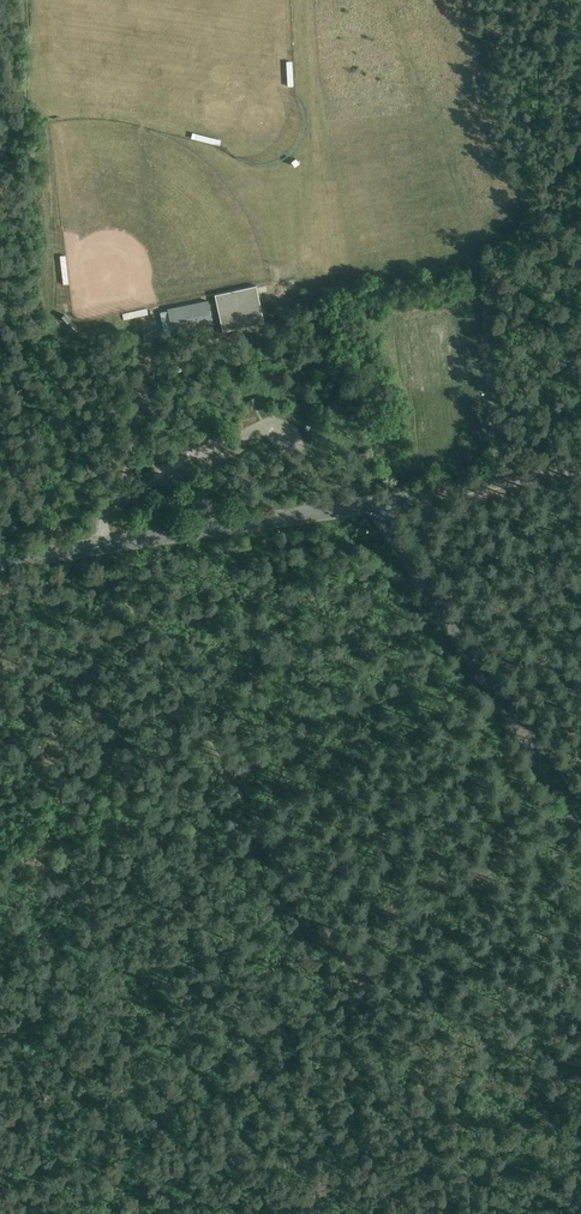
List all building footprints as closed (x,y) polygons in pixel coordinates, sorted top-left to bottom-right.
[(60,256),(63,285),(69,284),(66,255),(60,256)] [(256,286),(215,295),(223,332),(265,323),(256,286)] [(172,335),(213,327),(208,301),(167,309),(172,335)] [(147,309),(123,314),(124,321),(148,315),(147,309)] [(167,311),(160,313),(164,334),(171,333),(167,311)]
